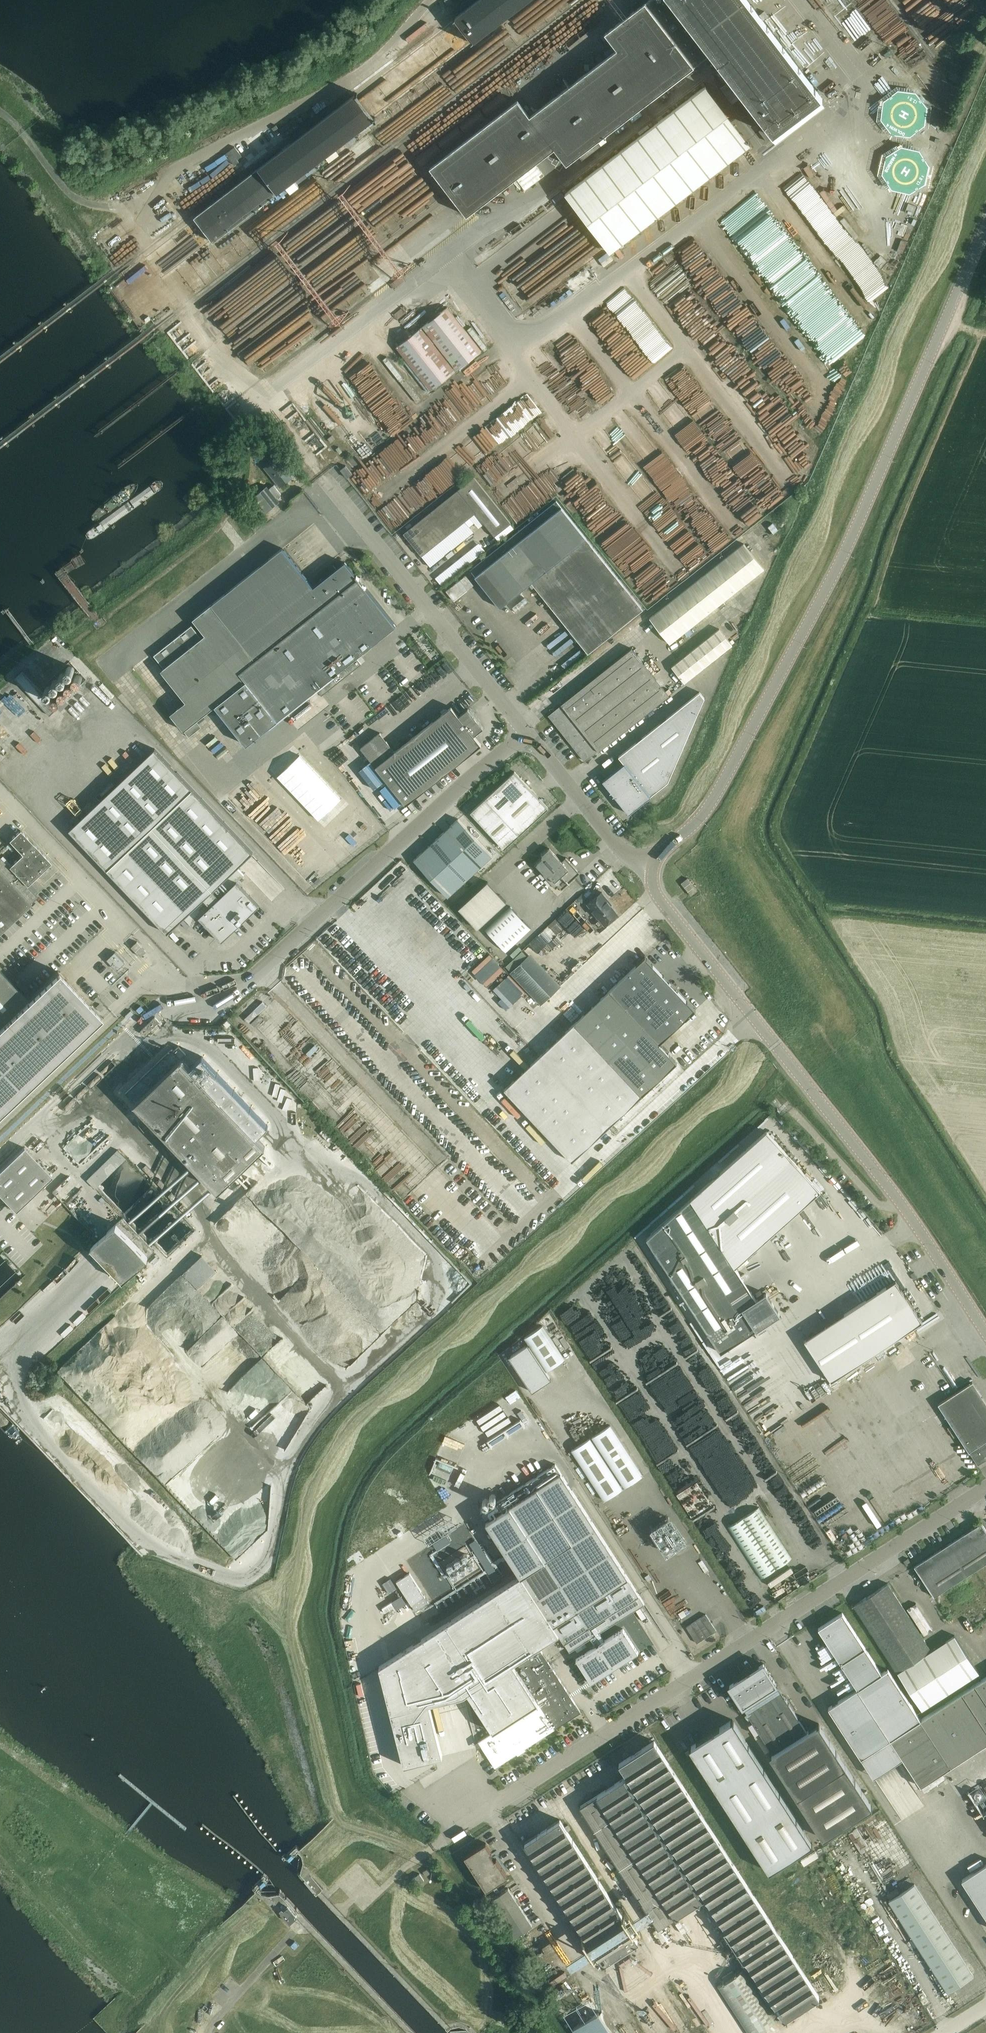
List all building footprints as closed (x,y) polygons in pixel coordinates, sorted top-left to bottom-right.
[(747,0),(644,0),(604,31),(618,49),(531,117),(518,100),(430,168),(467,215),(555,148),(567,164),(647,102),(678,78),(710,53),(730,78),(777,140),(825,102),(747,0)] [(529,0),(478,0),(453,19),(472,43),(529,0)] [(258,168),(195,216),(214,241),(277,193),(286,186),(291,193),(299,187),(294,180),(318,161),(325,156),(329,162),(339,155),(334,149),(376,118),(357,93),(258,168)] [(286,137),(299,126),(293,118),(279,129),(286,137)] [(271,128),(251,143),(261,155),(280,140),(271,128)] [(944,148),(931,145),(928,157),(941,160),(944,148)] [(940,173),(942,166),(932,163),(930,170),(940,173)] [(929,173),(927,179),(937,182),(939,176),(929,173)] [(803,204),(821,188),(813,179),(795,194),(803,204)] [(119,223),(133,242),(139,237),(126,219),(119,223)] [(874,253),(882,249),(879,243),(871,247),(874,253)] [(250,275),(218,297),(225,308),(237,299),(245,312),(271,296),(258,276),(253,279),(250,275)] [(457,370),(482,351),(447,307),(422,326),(457,370)] [(679,315),(674,318),(678,326),(683,324),(679,315)] [(431,391),(455,371),(421,327),(396,346),(431,391)] [(476,412),(514,383),(499,363),(469,386),(481,401),(481,402),(477,405),(469,405),(469,409),(464,413),(459,413),(459,418),(448,419),(448,426),(442,427),(443,433),(445,436),(448,436),(461,426),(461,423),(468,422),(468,418),(474,412),(476,412)] [(336,396),(321,408),(343,435),(343,434),(357,451),(375,435),(346,401),(342,404),(336,396)] [(396,429),(399,427),(396,421),(398,420),(393,412),(401,407),(400,404),(389,410),(393,417),(390,419),(396,429)] [(382,423),(389,435),(394,433),(387,420),(382,423)] [(280,486),(292,477),(277,458),(265,467),(280,486)] [(347,478),(352,474),(346,466),(341,470),(347,478)] [(416,517),(446,490),(432,475),(423,484),(421,482),(401,500),(416,517)] [(511,523),(474,477),(403,533),(421,556),(476,513),(494,536),(511,523)] [(269,489),(267,486),(254,496),(266,512),(280,501),(277,498),(281,494),(274,485),(269,489)] [(643,609),(557,501),(470,570),(500,607),(532,582),(588,653),(603,640),(643,609)] [(388,509),(383,513),(397,529),(402,524),(388,509)] [(260,521),(252,527),(255,531),(263,525),(260,521)] [(783,538),(790,533),(783,523),(775,528),(783,538)] [(670,644),(708,614),(764,569),(744,543),(650,618),(670,644)] [(246,744),(277,720),(317,689),(322,695),(361,663),(356,657),(396,626),(370,594),(358,579),(359,579),(357,575),(356,576),(345,562),(313,587),(282,548),(211,604),(193,619),(205,635),(201,637),(164,667),(160,670),(186,701),(170,713),(184,730),(195,721),(215,705),(221,713),(246,744)] [(454,600),(474,585),(466,575),(446,591),(454,600)] [(164,667),(201,637),(191,625),(154,656),(164,667)] [(732,645),(719,629),(671,667),(684,683),(732,645)] [(549,715),(585,761),(598,750),(598,751),(668,696),(631,648),(561,704),(562,705),(549,715)] [(50,715),(58,708),(23,671),(15,678),(50,715)] [(624,763),(602,781),(629,814),(651,796),(650,796),(668,782),(704,698),(700,692),(618,756),(624,763)] [(0,701),(0,718),(9,728),(17,721),(0,701)] [(458,716),(451,707),(395,751),(380,732),(360,748),(406,805),(481,745),(474,735),(483,728),(468,708),(458,716)] [(195,721),(184,730),(189,736),(200,727),(195,721)] [(139,744),(136,747),(143,754),(146,751),(139,744)] [(229,933),(260,905),(237,881),(244,874),(237,867),(252,852),(155,749),(70,830),(167,933),(184,917),(191,925),(199,917),(217,936),(217,935),(222,940),(229,933)] [(300,755),(278,776),(319,819),(341,798),(300,755)] [(504,849),(548,808),(514,771),(470,812),(504,849)] [(71,783),(79,776),(77,773),(68,780),(71,783)] [(429,846),(414,860),(448,897),(463,883),(477,870),(492,856),(458,819),(443,833),(429,846)] [(37,896),(35,894),(27,885),(51,862),(44,855),(33,843),(20,830),(9,840),(13,844),(18,849),(22,854),(9,866),(0,857),(0,931),(37,896)] [(561,861),(549,848),(543,854),(542,853),(542,854),(544,856),(534,865),(556,888),(558,886),(561,889),(580,873),(566,857),(561,861)] [(691,895),(693,894),(697,890),(687,878),(681,883),(691,895)] [(477,928),(506,902),(487,882),(458,908),(477,928)] [(590,886),(572,903),(575,907),(593,890),(590,886)] [(605,925),(610,920),(618,914),(607,900),(608,899),(602,892),(587,903),(598,917),(595,920),(595,923),(598,926),(600,927),(604,924),(605,925)] [(508,905),(486,928),(484,928),(506,951),(530,928),(508,905)] [(137,941),(131,947),(141,957),(146,951),(137,941)] [(115,951),(107,959),(116,969),(124,961),(115,951)] [(565,1032),(504,1089),(572,1161),(633,1104),(642,1096),(677,1063),(659,1044),(685,1019),(686,1020),(696,1010),(687,1001),(653,966),(653,965),(646,958),(645,957),(644,958),(644,957),(636,965),(609,990),(574,1023),(565,1032)] [(527,957),(511,972),(541,1004),(557,989),(527,957)] [(102,1015),(58,969),(27,999),(0,970),(0,1112),(102,1015)] [(262,1001),(245,1018),(249,1022),(267,1006),(262,1001)] [(559,1017),(568,1027),(578,1018),(569,1008),(559,1017)] [(145,1035),(159,1021),(155,1016),(140,1030),(145,1035)] [(256,1136),(268,1125),(201,1055),(189,1066),(181,1058),(186,1054),(178,1045),(174,1050),(172,1048),(125,1093),(218,1190),(265,1145),(256,1136)] [(671,1073),(651,1092),(659,1100),(679,1082),(671,1073)] [(691,1199),(646,1238),(721,1352),(780,1314),(766,1293),(756,1299),(735,1267),(821,1190),(770,1133),(768,1130),(691,1199)] [(52,1176),(24,1147),(0,1170),(0,1195),(16,1211),(52,1176)] [(118,1149),(113,1154),(121,1163),(122,1162),(126,1158),(118,1149)] [(109,1175),(121,1163),(113,1154),(100,1166),(109,1175)] [(100,1166),(99,1167),(87,1179),(95,1188),(108,1176),(109,1175),(100,1166)] [(123,1281),(155,1251),(122,1217),(91,1248),(123,1281)] [(204,1290),(225,1272),(211,1255),(189,1273),(204,1290)] [(895,1280),(845,1313),(872,1354),(922,1321),(895,1280)] [(528,1344),(546,1371),(565,1359),(543,1325),(524,1337),(528,1344)] [(528,1344),(509,1357),(532,1392),(552,1379),(546,1371),(528,1344)] [(759,1358),(747,1363),(752,1374),(764,1369),(759,1358)] [(740,1361),(728,1367),(731,1373),(743,1366),(740,1361)] [(219,1378),(225,1376),(219,1363),(214,1366),(219,1378)] [(972,1382),(938,1404),(969,1451),(978,1465),(985,1459),(985,1458),(984,1456),(985,1455),(985,1403),(972,1382)] [(624,1487),(643,1475),(610,1424),(591,1436),(624,1487)] [(603,1501),(622,1488),(590,1438),(571,1450),(603,1501)] [(555,1464),(480,1512),(521,1575),(559,1634),(561,1637),(563,1641),(570,1651),(590,1638),(600,1632),(621,1618),(615,1609),(639,1595),(644,1603),(555,1464)] [(899,1491),(891,1496),(907,1521),(914,1516),(899,1491)] [(761,1578),(792,1558),(759,1507),(728,1527),(761,1578)] [(864,1529),(890,1518),(886,1507),(860,1518),(864,1529)] [(914,1566),(934,1596),(967,1574),(985,1562),(985,1529),(981,1522),(980,1523),(970,1530),(964,1534),(948,1544),(939,1549),(931,1555),(914,1566)] [(409,1573),(396,1581),(411,1604),(424,1596),(409,1573)] [(521,1575),(379,1666),(404,1765),(442,1756),(429,1703),(465,1694),(468,1692),(493,1731),(493,1732),(516,1717),(538,1703),(527,1685),(513,1663),(539,1647),(559,1634),(521,1575)] [(888,1582),(854,1604),(854,1605),(897,1672),(921,1709),(979,1673),(954,1635),(931,1649),(888,1582)] [(783,1597),(794,1592),(792,1587),(781,1592),(783,1597)] [(424,1596),(411,1604),(415,1611),(429,1602),(424,1596)] [(393,1608),(388,1611),(394,1621),(399,1617),(393,1608)] [(818,1628),(857,1689),(827,1709),(860,1759),(890,1739),(920,1786),(985,1743),(985,1677),(920,1719),(887,1669),(881,1673),(842,1613),(818,1628)] [(697,1642),(716,1630),(706,1614),(686,1626),(697,1642)] [(595,1646),(576,1659),(591,1682),(611,1669),(611,1668),(617,1664),(618,1665),(638,1652),(623,1628),(605,1640),(600,1632),(590,1638),(595,1646)] [(493,1731),(478,1741),(478,1742),(484,1750),(495,1767),(581,1712),(539,1647),(513,1663),(527,1685),(538,1703),(516,1717),(493,1732),(493,1731)] [(807,1731),(763,1663),(729,1685),(773,1752),(770,1755),(823,1837),(871,1806),(846,1765),(818,1723),(807,1731)] [(689,1747),(769,1871),(813,1843),(732,1719),(689,1747)] [(759,1733),(754,1736),(759,1744),(765,1752),(770,1749),(764,1741),(759,1733)] [(821,1998),(660,1749),(654,1741),(619,1763),(627,1776),(580,1806),(638,1895),(632,1899),(639,1909),(644,1906),(659,1929),(706,1898),(785,2020),(821,1998)] [(944,1778),(941,1773),(921,1786),(924,1791),(944,1778)] [(603,1963),(638,1940),(560,1819),(525,1842),(603,1963)] [(486,1843),(465,1856),(487,1890),(507,1876),(496,1859),(494,1860),(490,1853),(492,1852),(486,1843)] [(985,1906),(985,1859),(971,1869),(973,1872),(967,1876),(980,1897),(981,1897),(985,1906)] [(316,1895),(317,1894),(324,1888),(310,1874),(304,1879),(315,1891),(314,1892),(316,1895)] [(418,1884),(424,1880),(420,1874),(413,1878),(418,1884)] [(948,1992),(973,1975),(914,1884),(889,1900),(948,1992)] [(501,1892),(491,1898),(515,1936),(533,1924),(509,1887),(501,1892)] [(296,1915),(299,1912),(291,1903),(282,1912),(281,1913),(290,1922),(297,1916),(296,1915)] [(710,1968),(696,1975),(700,1982),(714,1975),(710,1968)] [(717,1986),(747,2032),(756,2032),(776,2020),(743,1970),(717,1986)] [(685,1983),(650,2005),(655,2013),(690,1991),(685,1983)] [(575,2008),(580,2019),(591,2014),(585,2003),(575,2008)] [(633,2027),(650,2015),(646,2008),(629,2020),(633,2027)] [(582,2032),(627,2032),(614,2011),(580,2030),(582,2032)]
